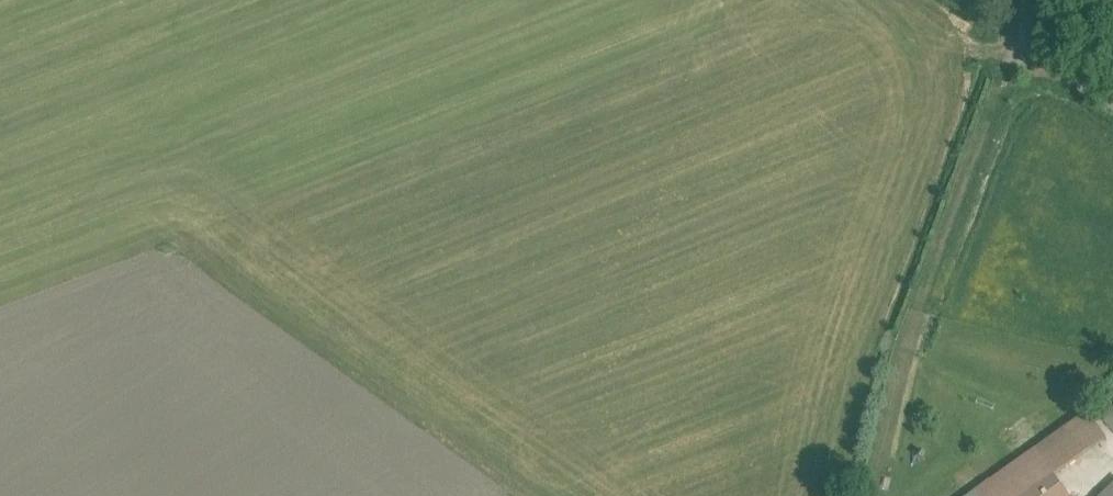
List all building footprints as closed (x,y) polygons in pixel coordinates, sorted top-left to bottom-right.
[(1103,419),(1112,429),(1112,410),(1103,419)] [(1054,476),(1033,451),(969,495),(1068,495),(1054,476)] [(1112,482),(1099,495),(1112,495),(1112,482)]
